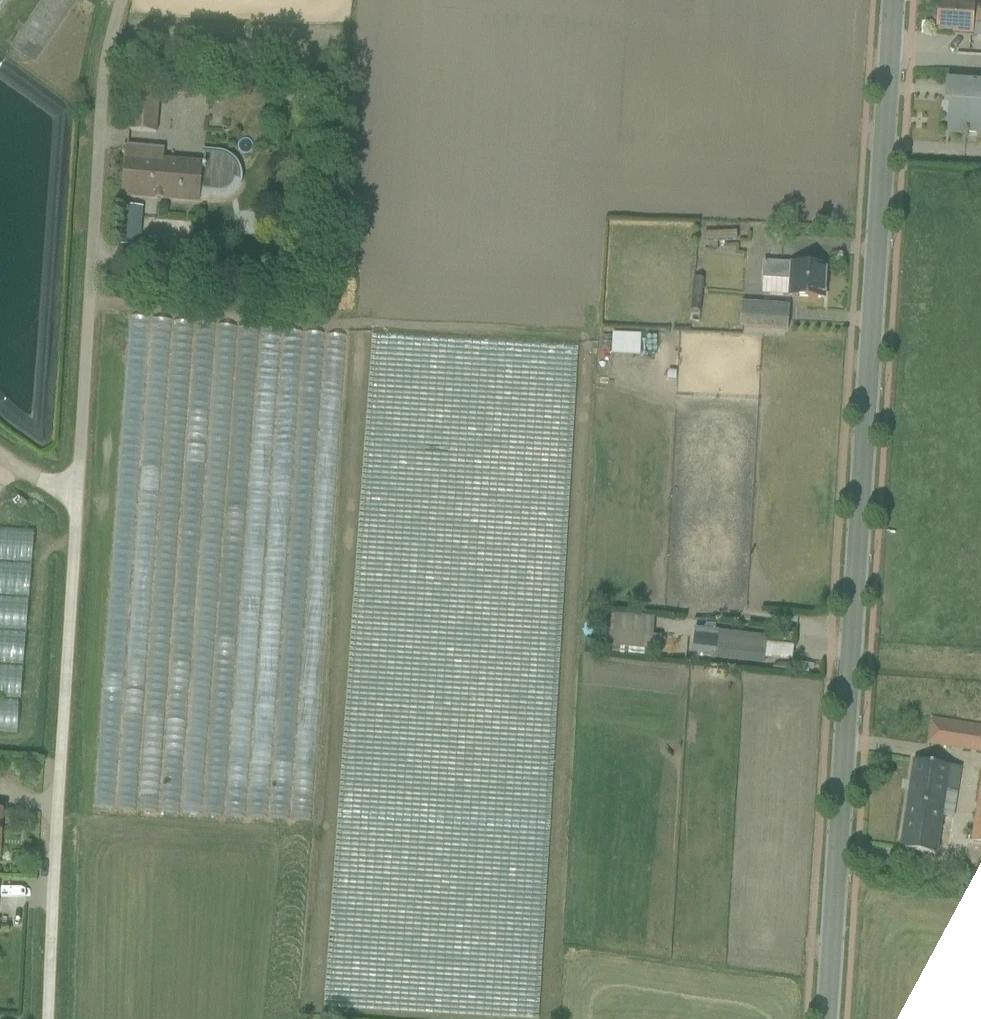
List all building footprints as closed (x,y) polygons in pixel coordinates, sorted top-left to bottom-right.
[(15,0),(0,0),(0,21),(15,0)] [(11,51),(38,68),(83,0),(45,0),(11,51)] [(933,0),(930,32),(980,36),(980,4),(933,0)] [(980,138),(980,82),(942,79),(938,135),(980,138)] [(121,193),(223,197),(233,192),(241,182),(243,169),(238,157),(228,150),(217,147),(202,145),(202,157),(162,156),(163,141),(123,140),(121,193)] [(712,241),(713,251),(743,247),(741,237),(712,241)] [(760,294),(821,299),(824,265),(763,260),(760,294)] [(787,329),(789,300),(740,298),(739,327),(787,329)] [(283,509),(291,331),(121,323),(111,534),(126,534),(118,724),(96,723),(94,772),(213,777),(311,781),(322,535),(301,534),(302,509),(283,509)] [(340,730),(329,1009),(561,1017),(568,849),(549,849),(536,872),(538,832),(525,832),(522,828),(512,835),(513,811),(490,810),(482,799),(461,798),(461,775),(433,774),(437,660),(414,648),(416,585),(427,585),(444,572),(444,562),(516,506),(535,507),(540,497),(559,522),(572,512),(592,523),(598,348),(358,339),(344,735),(340,730)] [(317,364),(316,398),(331,399),(332,365),(317,364)] [(41,535),(0,533),(0,735),(29,736),(41,535)] [(657,654),(660,619),(607,614),(604,649),(657,654)] [(766,635),(713,630),(711,654),(764,659),(766,635)] [(792,633),(780,633),(780,642),(768,642),(768,657),(792,656),(792,633)] [(929,743),(980,749),(980,726),(932,721),(929,743)] [(894,849),(932,856),(947,767),(910,760),(894,849)] [(980,769),(971,839),(980,840),(980,769)]
